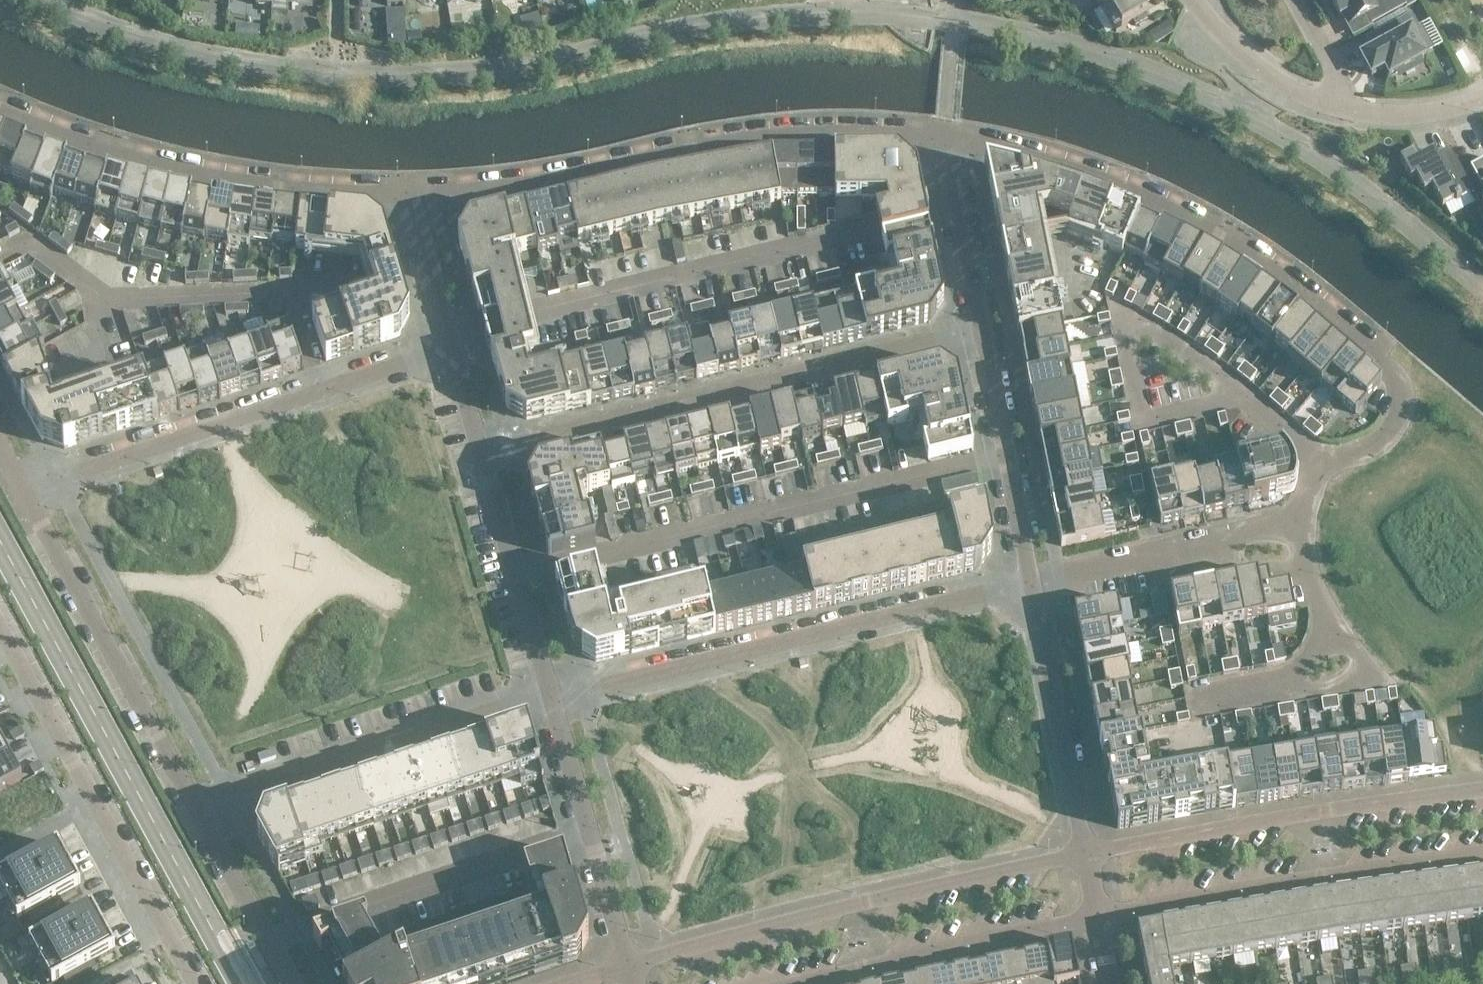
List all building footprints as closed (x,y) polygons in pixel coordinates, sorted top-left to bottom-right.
[(632,0),(624,3),(627,15),(636,12),(632,0)] [(1095,4),(1100,9),(1102,8),(1116,32),(1146,15),(1140,5),(1146,0),(1100,0),(1095,4)] [(1331,1),(1339,17),(1343,15),(1348,25),(1365,16),(1370,25),(1404,6),(1401,0),(1332,0),(1331,1)] [(580,11),(568,14),(572,28),(584,24),(580,11)] [(1361,57),(1371,76),(1385,68),(1389,77),(1425,57),(1411,31),(1418,28),(1411,15),(1366,40),(1372,51),(1361,57)] [(464,25),(451,28),(453,43),(466,41),(464,25)] [(405,29),(387,30),(388,48),(406,47),(405,29)] [(420,34),(407,36),(409,49),(422,47),(420,34)] [(11,177),(26,139),(5,130),(0,142),(0,172),(11,177)] [(26,139),(11,177),(31,185),(32,185),(46,147),(26,139)] [(65,155),(47,148),(47,147),(46,147),(32,185),(31,185),(29,191),(30,191),(30,192),(31,192),(49,198),(49,199),(50,200),(50,199),(51,199),(53,193),(66,154),(65,154),(65,155)] [(1461,201),(1460,198),(1473,191),(1450,149),(1436,157),(1433,152),(1418,160),(1415,153),(1399,161),(1410,180),(1415,178),(1424,193),(1431,189),(1442,208),(1455,201),(1456,203),(1461,201)] [(928,227),(926,218),(923,203),(916,169),(907,161),(906,162),(898,162),(898,154),(898,153),(897,152),(834,153),(835,196),(835,212),(835,225),(861,218),(861,200),(886,200),(888,209),(875,213),(879,229),(881,238),(882,238),(928,227)] [(648,176),(566,196),(576,236),(578,243),(658,223),(780,201),(780,196),(772,153),(648,176)] [(797,153),(772,153),(780,196),(797,196),(797,153)] [(815,153),(797,153),(797,196),(815,196),(815,153)] [(815,196),(835,196),(834,153),(815,153),(815,196)] [(74,200),(76,195),(87,161),(66,154),(53,193),(74,200)] [(107,168),(87,161),(76,195),(74,200),(95,207),(96,207),(107,168)] [(1470,168),(1481,188),(1480,189),(1480,190),(1481,189),(1482,193),(1482,161),(1470,168)] [(1097,250),(1099,245),(1121,254),(1123,250),(1140,213),(1124,207),(1109,200),(1097,196),(1081,190),(1069,186),(1036,176),(990,165),(990,167),(992,167),(995,179),(988,181),(1018,332),(1061,324),(1062,323),(1057,299),(1063,298),(1062,291),(1057,292),(1047,239),(1068,235),(1093,244),(1091,248),(1097,250)] [(96,207),(95,207),(93,213),(94,213),(94,214),(95,214),(114,219),(114,220),(115,220),(115,219),(115,220),(116,220),(116,218),(128,174),(127,174),(127,175),(108,169),(108,168),(107,168),(96,207)] [(137,224),(138,224),(149,180),(128,174),(116,218),(137,224)] [(169,185),(150,181),(150,180),(149,180),(138,224),(137,224),(137,225),(138,226),(139,227),(139,226),(158,230),(157,231),(159,232),(170,185),(169,185)] [(180,236),(181,236),(182,234),(191,190),(190,189),(190,190),(171,186),(171,185),(170,185),(159,232),(161,232),(161,231),(180,235),(180,236)] [(204,238),(204,237),(212,194),(191,190),(182,234),(204,238)] [(234,198),(212,194),(204,237),(226,241),(234,198)] [(566,196),(546,201),(556,241),(557,241),(576,236),(566,196)] [(255,201),(234,198),(226,241),(226,243),(249,246),(250,240),(255,201)] [(250,240),(272,243),(272,241),(276,204),(255,201),(250,240)] [(546,201),(526,206),(536,247),(537,253),(558,247),(557,241),(556,241),(546,201)] [(272,241),(295,244),(299,206),(276,204),(272,241)] [(8,211),(18,218),(23,212),(13,205),(8,211)] [(304,255),(359,261),(370,295),(314,314),(316,319),(312,320),(325,361),(339,356),(338,352),(351,348),(353,352),(398,337),(409,316),(383,226),(367,213),(356,212),(356,216),(342,215),(342,211),(299,206),(295,249),(305,250),(304,255)] [(526,206),(469,220),(458,239),(473,292),(481,322),(491,355),(506,408),(526,419),(590,404),(580,362),(563,366),(562,360),(556,362),(556,363),(532,369),(528,355),(539,352),(529,310),(526,300),(527,300),(517,257),(521,256),(520,251),(536,247),(526,206)] [(805,209),(796,209),(797,221),(805,221),(805,209)] [(32,219),(23,212),(18,218),(27,225),(32,219)] [(835,225),(835,212),(827,212),(827,225),(835,225)] [(1162,224),(1140,213),(1123,250),(1144,260),(1162,224)] [(805,232),(805,221),(797,221),(797,232),(805,232)] [(5,230),(8,237),(19,231),(15,224),(5,230)] [(1143,263),(1142,263),(1162,273),(1182,234),(1162,224),(1144,260),(1142,263),(1143,263)] [(892,281),(854,290),(855,294),(866,337),(930,321),(943,301),(928,227),(882,238),(892,281)] [(48,240),(57,247),(62,241),(53,234),(48,240)] [(1182,282),(1202,245),(1182,234),(1162,273),(1181,283),(1182,282)] [(71,248),(62,241),(57,247),(67,254),(71,248)] [(680,242),(672,244),(674,254),(682,252),(680,242)] [(95,250),(106,253),(108,246),(97,243),(95,250)] [(1222,257),(1202,245),(1182,282),(1200,293),(1222,257)] [(119,249),(108,246),(106,253),(117,257),(119,249)] [(141,258),(152,261),(154,253),(143,251),(141,258)] [(676,263),(684,261),(682,252),(674,254),(676,263)] [(165,256),(154,253),(152,261),(164,264),(165,256)] [(1242,269),(1222,257),(1200,293),(1199,294),(1218,306),(1242,269)] [(31,268),(40,276),(45,269),(36,262),(31,268)] [(6,292),(12,289),(13,288),(12,288),(2,270),(3,270),(2,269),(0,270),(0,295),(6,292)] [(54,276),(45,269),(40,276),(50,282),(54,276)] [(1261,282),(1242,269),(1218,306),(1235,318),(1236,318),(1237,317),(1237,316),(1237,315),(1261,282)] [(279,271),(279,279),(291,279),(291,271),(279,271)] [(840,279),(838,271),(827,274),(829,282),(840,279)] [(256,272),(244,273),(244,281),(256,280),(256,272)] [(233,281),(244,281),(244,273),(232,273),(233,281)] [(208,274),(196,275),(197,283),(208,282),(208,274)] [(827,274),(815,277),(817,285),(829,282),(827,274)] [(185,283),(197,283),(196,275),(184,275),(185,283)] [(575,278),(556,282),(559,291),(577,287),(575,278)] [(798,289),(796,281),(785,284),(787,292),(798,289)] [(1104,293),(1112,297),(1117,285),(1109,282),(1104,293)] [(1255,328),(1279,295),(1261,282),(1237,315),(1238,315),(1255,328)] [(785,284),(773,287),(775,295),(787,292),(785,284)] [(756,299),(754,291),(743,294),(745,301),(745,302),(756,299)] [(17,311),(6,292),(0,295),(0,320),(17,311)] [(1136,295),(1129,292),(1123,303),(1131,306),(1136,295)] [(743,294),(731,297),(733,305),(745,302),(745,301),(743,294)] [(833,299),(843,342),(866,337),(855,294),(833,299)] [(1255,328),(1253,331),(1270,344),(1272,341),(1297,309),(1279,295),(1255,328)] [(843,342),(833,299),(812,304),(823,347),(843,342)] [(54,315),(61,311),(56,301),(48,305),(54,315)] [(714,310),(712,302),(701,305),(703,313),(714,310)] [(269,304),(269,312),(281,312),(280,304),(269,304)] [(812,304),(791,309),(802,352),(823,347),(812,304)] [(248,305),(236,306),(236,314),(248,313),(248,305)] [(701,305),(689,307),(691,315),(703,313),(701,305)] [(224,314),(236,314),(236,306),(224,306),(224,314)] [(191,308),(191,316),(203,315),(203,307),(191,308)] [(1158,307),(1152,317),(1159,321),(1165,311),(1158,307)] [(191,316),(191,308),(179,309),(180,316),(191,316)] [(802,352),(791,309),(770,315),(781,357),(802,352)] [(1315,324),(1297,309),(1272,341),(1289,354),(1315,324)] [(0,320),(0,345),(27,330),(17,311),(0,320)] [(54,315),(60,325),(67,322),(61,311),(54,315)] [(1172,315),(1165,311),(1159,321),(1166,325),(1172,315)] [(673,320),(671,312),(659,315),(661,323),(673,320)] [(1108,314),(1097,317),(1098,324),(1110,322),(1108,314)] [(659,315),(648,318),(649,326),(661,323),(659,315)] [(749,320),(760,362),(760,360),(779,355),(780,358),(781,357),(770,315),(749,320)] [(727,325),(728,329),(729,328),(739,368),(760,362),(749,320),(727,325)] [(1183,321),(1176,332),(1183,336),(1190,326),(1183,321)] [(631,330),(629,322),(617,325),(619,333),(631,330)] [(266,331),(266,332),(281,376),(282,376),(282,375),(301,368),(301,369),(302,369),(287,323),(286,324),(267,331),(267,330),(266,330),(266,331)] [(1065,346),(1065,345),(1061,325),(1061,324),(1018,332),(1018,333),(1019,333),(1023,353),(1022,354),(1022,355),(1065,346)] [(1289,354),(1287,358),(1303,371),(1332,338),(1315,324),(1289,354)] [(617,325),(605,328),(607,336),(619,333),(617,325)] [(2,368),(3,368),(43,346),(44,345),(43,344),(43,345),(33,328),(34,327),(34,326),(33,327),(33,326),(27,330),(0,345),(0,363),(2,367),(1,367),(2,368)] [(729,328),(728,329),(708,333),(718,373),(739,368),(729,328)] [(164,330),(153,334),(155,341),(167,338),(164,330)] [(707,330),(686,335),(697,378),(718,373),(708,333),(707,330)] [(261,383),(281,376),(266,332),(246,339),(261,383)] [(586,333),(574,336),(576,343),(588,341),(586,333)] [(144,345),(155,341),(153,334),(142,337),(144,345)] [(676,383),(677,383),(677,382),(695,377),(695,378),(697,378),(686,335),(685,335),(685,336),(667,341),(666,340),(665,340),(676,383)] [(226,347),(240,390),(241,389),(259,382),(260,383),(261,383),(246,339),(246,338),(245,337),(244,338),(245,338),(226,345),(226,344),(225,344),(226,347)] [(1348,352),(1332,338),(1303,371),(1320,385),(1348,352)] [(1211,339),(1204,349),(1210,354),(1217,344),(1211,339)] [(664,340),(664,341),(645,346),(645,345),(644,345),(655,388),(656,388),(655,387),(674,382),(675,383),(676,383),(665,340),(664,340)] [(1217,344),(1210,354),(1217,358),(1224,348),(1217,344)] [(644,345),(623,350),(634,393),(655,388),(644,345)] [(1022,355),(1027,376),(1070,367),(1066,346),(1065,346),(1022,355)] [(226,347),(205,354),(220,397),(240,390),(226,347)] [(38,350),(2,369),(4,372),(7,370),(14,382),(11,384),(41,440),(64,449),(130,427),(129,423),(142,418),(143,422),(157,418),(143,376),(134,379),(133,374),(55,400),(49,381),(48,378),(38,350)] [(602,356),(613,398),(634,393),(623,350),(602,356)] [(1115,350),(1103,352),(1105,360),(1117,358),(1115,350)] [(184,358),(199,403),(200,403),(200,402),(218,396),(219,397),(220,397),(205,354),(204,351),(203,351),(204,352),(185,358),(184,358)] [(1348,352),(1320,385),(1337,400),(1365,367),(1348,352)] [(590,404),(613,398),(602,356),(580,361),(580,362),(590,404)] [(163,365),(179,410),(180,410),(179,409),(198,403),(198,404),(199,403),(184,358),(183,358),(183,359),(165,365),(164,365),(163,365)] [(876,379),(887,426),(917,419),(927,462),(972,451),(957,376),(939,364),(876,379)] [(1242,378),(1250,369),(1244,364),(1236,373),(1242,378)] [(163,366),(144,372),(144,371),(142,372),(143,376),(157,418),(159,417),(159,416),(177,410),(178,411),(179,410),(163,365),(162,365),(163,366)] [(1070,367),(1027,376),(1031,397),(1074,388),(1070,367)] [(1365,367),(1338,399),(1355,414),(1381,383),(1372,375),(1373,373),(1365,367)] [(1250,369),(1242,378),(1249,383),(1257,373),(1250,368),(1250,369)] [(1121,379),(1120,371),(1108,374),(1109,381),(1121,379)] [(855,385),(854,385),(863,424),(864,428),(865,427),(865,426),(885,422),(886,422),(876,379),(875,380),(855,385)] [(1121,379),(1109,381),(1111,390),(1123,387),(1121,379)] [(854,385),(833,390),(842,429),(863,424),(854,385)] [(1035,418),(1078,410),(1074,388),(1031,397),(1035,418)] [(833,390),(812,395),(821,434),(822,434),(842,429),(833,390)] [(1276,390),(1269,400),(1275,405),(1283,396),(1276,390)] [(822,434),(821,434),(812,395),(811,395),(811,396),(792,401),(792,400),(791,400),(799,435),(800,438),(801,442),(801,443),(802,443),(802,442),(821,437),(821,438),(822,438),(822,437),(822,434)] [(1283,396),(1275,405),(1281,410),(1289,401),(1283,396)] [(770,405),(779,443),(780,443),(800,438),(799,435),(791,400),(770,405)] [(770,405),(749,410),(759,450),(759,453),(781,448),(780,443),(779,443),(770,405)] [(749,410),(728,415),(738,455),(759,450),(749,410)] [(1078,410),(1035,418),(1039,439),(1082,431),(1078,410)] [(1235,411),(1234,411),(1239,431),(1247,421),(1235,411)] [(1128,413),(1116,416),(1117,424),(1129,421),(1128,413)] [(1220,427),(1227,425),(1225,414),(1217,416),(1220,427)] [(738,455),(728,415),(723,417),(711,420),(707,421),(717,463),(738,458),(739,458),(738,455)] [(1310,419),(1302,428),(1308,433),(1316,424),(1310,419)] [(707,421),(686,426),(696,468),(717,463),(707,421)] [(1190,422),(1181,424),(1184,436),(1193,434),(1190,422)] [(1181,424),(1174,426),(1177,438),(1184,436),(1181,424)] [(1316,424),(1308,433),(1314,438),(1322,429),(1316,424)] [(675,474),(696,468),(686,426),(665,431),(675,470),(676,473),(675,473),(675,474)] [(645,436),(644,436),(654,475),(654,478),(654,479),(655,478),(674,473),(675,474),(675,473),(676,473),(675,470),(665,431),(664,431),(664,432),(645,436)] [(1086,452),(1082,431),(1039,439),(1044,461),(1086,452)] [(1149,445),(1146,433),(1138,435),(1141,447),(1149,445)] [(1132,435),(1121,437),(1122,445),(1134,443),(1132,435)] [(644,436),(623,441),(633,480),(654,475),(644,436)] [(1235,437),(1231,438),(1234,451),(1244,449),(1243,444),(1235,437)] [(633,480),(623,441),(601,446),(611,487),(611,489),(634,484),(633,480)] [(882,450),(880,442),(869,445),(871,453),(882,450)] [(1271,442),(1263,451),(1264,454),(1281,449),(1271,442)] [(869,445),(857,448),(859,456),(871,453),(869,445)] [(602,490),(611,487),(601,446),(538,462),(527,481),(548,554),(595,543),(583,494),(602,490)] [(1244,449),(1234,451),(1236,460),(1247,458),(1244,449)] [(1246,503),(1289,493),(1290,492),(1291,492),(1292,491),(1293,490),(1293,489),(1294,488),(1294,486),(1295,484),(1295,482),(1295,481),(1295,478),(1295,477),(1295,475),(1295,473),(1293,469),(1292,466),(1290,461),(1288,458),(1285,455),(1283,452),(1281,449),(1264,454),(1247,458),(1236,460),(1242,485),(1246,503)] [(840,460),(838,452),(827,455),(829,463),(840,460)] [(1048,482),(1091,473),(1086,452),(1044,461),(1048,482)] [(827,455),(815,458),(817,466),(829,463),(827,455)] [(1214,466),(1215,469),(1224,508),(1246,503),(1242,485),(1236,460),(1214,466)] [(798,471),(796,463),(785,465),(787,473),(798,471)] [(1128,474),(1140,471),(1138,464),(1126,466),(1128,474)] [(785,465),(773,468),(775,476),(787,473),(785,465)] [(1224,508),(1215,469),(1194,474),(1203,514),(1224,508)] [(754,473),(743,475),(745,483),(756,481),(754,473)] [(1089,474),(1091,474),(1091,473),(1048,482),(1052,503),(1091,495),(1091,496),(1093,495),(1089,474)] [(979,486),(976,474),(969,476),(972,488),(979,486)] [(1194,474),(1173,479),(1182,519),(1203,514),(1194,474)] [(743,475),(731,478),(733,486),(745,483),(743,475)] [(965,489),(972,488),(969,476),(962,478),(965,489)] [(1172,476),(1150,481),(1160,524),(1182,519),(1173,479),(1172,476)] [(1141,477),(1129,479),(1130,487),(1142,485),(1141,477)] [(958,491),(965,489),(962,478),(955,479),(958,491)] [(951,493),(958,491),(955,479),(948,481),(951,493)] [(944,494),(951,493),(948,481),(941,483),(944,494)] [(714,491),(712,483),(701,486),(703,494),(714,491)] [(1142,485),(1130,487),(1132,495),(1144,493),(1142,485)] [(701,486),(689,489),(691,497),(703,494),(701,486)] [(611,487),(601,490),(603,499),(613,496),(611,487)] [(672,501),(670,493),(659,496),(661,504),(672,501)] [(1091,495),(1052,503),(1056,524),(1095,516),(1091,496),(1091,495)] [(613,496),(603,499),(606,508),(615,505),(613,496)] [(659,496),(647,499),(649,507),(661,504),(659,496)] [(946,502),(936,505),(938,513),(948,510),(946,502)] [(627,504),(616,506),(617,514),(629,512),(627,504)] [(615,505),(606,508),(608,516),(612,515),(612,516),(617,514),(615,505)] [(929,515),(938,513),(936,505),(927,507),(929,515)] [(920,517),(929,515),(927,507),(918,509),(920,517)] [(948,517),(951,528),(952,528),(963,572),(973,569),(973,570),(979,568),(992,549),(984,508),(949,516),(948,517)] [(1137,508),(1129,510),(1131,522),(1139,520),(1137,508)] [(910,520),(920,517),(918,509),(908,511),(910,520)] [(901,522),(910,520),(908,511),(899,514),(901,522)] [(892,524),(901,522),(899,514),(890,516),(892,524)] [(608,516),(604,517),(606,528),(615,526),(612,515),(608,516)] [(1095,516),(1056,524),(1061,546),(1104,538),(1099,516),(1099,515),(1095,516)] [(883,526),(892,524),(890,516),(881,518),(883,526)] [(873,529),(883,526),(881,518),(871,520),(873,529)] [(864,531),(873,529),(871,520),(862,523),(864,531)] [(855,533),(864,531),(862,523),(853,525),(855,533)] [(845,535),(855,533),(853,525),(843,527),(845,535)] [(615,526),(606,528),(609,539),(617,537),(615,526)] [(761,527),(752,529),(755,541),(764,539),(761,527)] [(836,538),(845,535),(843,527),(834,530),(836,538)] [(963,572),(952,528),(951,528),(933,532),(944,577),(963,572)] [(752,529),(743,532),(747,544),(755,542),(755,541),(752,529)] [(827,540),(836,538),(834,530),(825,532),(827,540)] [(817,542),(827,540),(825,532),(815,534),(817,542)] [(944,577),(933,532),(915,537),(925,581),(944,577)] [(796,534),(783,537),(789,561),(801,558),(799,547),(797,539),(796,534)] [(808,544),(817,542),(815,534),(806,536),(808,544)] [(733,536),(723,539),(725,549),(736,547),(733,536)] [(799,547),(808,544),(806,536),(797,539),(799,547)] [(925,581),(915,537),(896,542),(907,586),(926,581),(925,581)] [(713,539),(693,544),(697,561),(717,556),(713,539)] [(907,586),(896,542),(877,546),(888,590),(907,586)] [(888,590),(877,546),(859,551),(870,595),(888,590)] [(870,595),(859,551),(840,555),(851,599),(870,595)] [(851,599),(840,555),(821,560),(832,604),(851,599)] [(803,564),(804,570),(814,608),(832,604),(821,560),(803,564)] [(705,594),(704,590),(694,592),(698,609),(625,626),(624,623),(614,625),(616,636),(612,637),(595,567),(555,577),(575,650),(595,662),(715,633),(705,594)] [(804,570),(784,575),(793,614),(814,608),(804,570)] [(1265,617),(1294,611),(1289,582),(1270,586),(1267,572),(1257,574),(1265,617)] [(1234,579),(1243,622),(1265,617),(1257,574),(1234,579)] [(793,614),(784,575),(764,579),(774,618),(793,614)] [(764,579),(745,584),(754,623),(774,618),(764,579)] [(1222,626),(1243,622),(1234,579),(1213,583),(1222,626)] [(1192,587),(1200,630),(1222,626),(1213,583),(1192,587)] [(725,589),(735,628),(754,623),(745,584),(725,589)] [(1200,630),(1192,587),(1170,591),(1178,635),(1200,630)] [(705,594),(715,633),(735,628),(725,589),(705,594)] [(1117,602),(1073,611),(1078,633),(1121,624),(1117,602)] [(1150,609),(1139,612),(1140,620),(1152,617),(1150,609)] [(1125,646),(1121,624),(1078,633),(1082,654),(1125,646)] [(1159,631),(1161,639),(1172,636),(1171,628),(1159,631)] [(1161,639),(1160,639),(1162,647),(1174,644),(1172,636),(1161,639)] [(1282,645),(1271,647),(1272,652),(1273,655),(1274,662),(1284,660),(1286,660),(1286,659),(1282,645)] [(1126,667),(1129,667),(1125,646),(1082,654),(1086,675),(1126,667)] [(1273,655),(1272,652),(1264,654),(1266,666),(1275,664),(1274,662),(1273,655)] [(1177,657),(1165,660),(1166,667),(1178,664),(1177,657)] [(1231,673),(1239,671),(1237,660),(1229,661),(1231,673)] [(1231,673),(1229,661),(1221,663),(1223,675),(1231,673)] [(1091,688),(1093,696),(1130,689),(1126,667),(1086,675),(1089,688),(1091,688)] [(1193,668),(1185,670),(1187,682),(1195,680),(1193,668)] [(1177,679),(1169,681),(1170,689),(1178,687),(1182,687),(1181,683),(1181,679),(1177,679)] [(1093,696),(1090,696),(1095,718),(1134,710),(1130,689),(1093,696)] [(1389,702),(1397,701),(1395,689),(1387,690),(1389,702)] [(1374,704),(1373,693),(1365,694),(1367,706),(1374,704)] [(1337,698),(1329,699),(1331,711),(1339,710),(1337,698)] [(1323,712),(1331,711),(1329,699),(1321,700),(1323,712)] [(1287,718),(1295,716),(1293,705),(1285,706),(1287,718)] [(1287,718),(1285,706),(1277,707),(1279,719),(1287,718)] [(1099,740),(1139,732),(1134,710),(1095,718),(1099,740)] [(1244,725),(1253,724),(1251,711),(1242,713),(1244,725)] [(1244,725),(1242,713),(1235,714),(1237,726),(1244,725)] [(1177,724),(1189,722),(1188,714),(1176,717),(1177,724)] [(20,728),(16,721),(6,727),(10,734),(20,728)] [(664,741),(687,735),(685,726),(661,732),(664,741)] [(1425,726),(1400,729),(1401,737),(1402,737),(1408,780),(1446,775),(1442,749),(1435,750),(1433,733),(1426,734),(1425,726)] [(20,729),(10,735),(13,742),(24,736),(20,729)] [(504,734),(518,777),(518,778),(521,787),(540,780),(541,783),(543,783),(531,742),(511,732),(504,734)] [(1141,733),(1099,740),(1103,759),(1108,758),(1111,772),(1106,773),(1106,775),(1107,774),(1117,829),(1132,826),(1131,821),(1145,819),(1146,824),(1161,821),(1160,816),(1174,813),(1175,818),(1234,807),(1227,765),(1212,768),(1211,762),(1205,763),(1205,764),(1138,776),(1138,775),(1148,774),(1141,733)] [(500,784),(518,778),(518,777),(504,734),(486,740),(500,784)] [(1401,737),(1379,740),(1385,784),(1408,780),(1402,737),(1401,737)] [(482,790),(500,784),(486,740),(467,746),(482,790)] [(1385,784),(1379,740),(1358,743),(1358,744),(1364,787),(1385,784)] [(10,758),(0,741),(0,764),(10,758)] [(1358,744),(1336,747),(1343,790),(1364,787),(1358,744)] [(464,796),(482,790),(467,746),(449,753),(464,796)] [(1336,747),(1336,746),(1314,750),(1321,793),(1343,790),(1336,747)] [(35,754),(31,747),(21,752),(25,760),(35,754)] [(1321,793),(1314,750),(1293,753),(1300,797),(1321,793)] [(449,753),(431,759),(446,802),(464,796),(449,753)] [(1293,753),(1272,757),(1279,800),(1300,797),(1293,753)] [(1272,757),(1250,760),(1257,804),(1279,800),(1272,757)] [(0,764),(0,792),(22,780),(10,758),(0,764)] [(427,808),(430,817),(449,811),(446,802),(431,759),(413,765),(427,808)] [(1250,760),(1228,764),(1235,807),(1257,804),(1250,760)] [(413,765),(395,771),(409,814),(427,808),(413,765)] [(395,771),(376,777),(391,820),(409,814),(395,771)] [(376,777),(358,783),(373,826),(391,820),(376,777)] [(358,783),(340,789),(355,832),(373,826),(358,783)] [(340,789),(322,795),(336,839),(355,832),(340,789)] [(322,795),(304,802),(318,845),(319,844),(336,839),(322,795)] [(539,801),(543,812),(549,810),(546,798),(539,801)] [(322,853),(319,844),(318,845),(304,802),(285,808),(300,851),(301,850),(304,860),(322,853)] [(534,802),(527,804),(531,816),(538,813),(534,802)] [(531,816),(527,804),(521,807),(524,818),(531,816)] [(285,808),(264,815),(256,834),(276,869),(304,860),(301,850),(300,851),(285,808)] [(516,808),(509,810),(513,822),(520,820),(516,808)] [(506,824),(513,822),(509,810),(502,813),(506,824)] [(498,814),(491,817),(495,828),(502,826),(498,814)] [(488,830),(495,828),(491,817),(484,819),(488,830)] [(473,823),(477,834),(484,832),(480,820),(473,823)] [(473,823),(466,825),(470,836),(477,834),(473,823)] [(461,827),(455,829),(458,840),(465,838),(461,827)] [(455,829),(448,831),(452,843),(458,840),(455,829)] [(443,833),(436,835),(440,846),(447,844),(443,833)] [(436,835),(430,837),(433,849),(440,846),(436,835)] [(425,839),(418,841),(422,852),(429,850),(425,839)] [(418,841),(411,843),(415,855),(422,852),(418,841)] [(59,898),(80,887),(71,870),(70,870),(65,863),(66,862),(57,845),(36,856),(33,850),(1,867),(5,874),(0,876),(0,885),(7,898),(6,899),(7,901),(8,900),(18,918),(16,920),(17,921),(28,915),(33,924),(64,907),(59,898)] [(407,845),(400,847),(404,859),(411,856),(407,845)] [(400,847),(393,849),(397,861),(404,859),(400,847)] [(389,851),(382,853),(386,865),(393,862),(389,851)] [(560,957),(563,965),(577,960),(581,951),(588,940),(563,853),(523,866),(529,884),(537,908),(386,959),(367,925),(364,920),(313,937),(321,951),(328,947),(348,983),(480,983),(560,957)] [(382,853),(375,856),(379,867),(386,865),(382,853)] [(371,857),(364,859),(367,871),(374,869),(371,857)] [(364,859),(357,862),(361,873),(367,871),(364,859)] [(352,863),(345,866),(349,877),(356,875),(352,863)] [(345,866),(339,868),(342,879),(349,877),(345,866)] [(334,869),(327,872),(331,883),(338,881),(334,869)] [(327,872),(320,874),(324,885),(331,883),(327,872)] [(316,875),(309,878),(313,889),(320,887),(316,875)] [(1482,876),(1461,879),(1467,922),(1482,919),(1482,880),(1482,876)] [(309,878),(302,880),(306,891),(313,889),(309,878)] [(1467,922),(1461,879),(1440,882),(1446,925),(1467,922)] [(302,880),(295,882),(299,894),(306,891),(302,880)] [(295,882),(289,885),(292,896),(299,894),(295,882)] [(1446,925),(1440,882),(1418,885),(1424,928),(1446,925)] [(1424,928),(1418,885),(1397,888),(1403,931),(1424,928)] [(1403,931),(1397,888),(1375,891),(1381,934),(1403,931)] [(1381,934),(1375,891),(1354,894),(1360,937),(1381,934)] [(1360,937),(1354,894),(1332,897),(1338,940),(1360,937)] [(315,897),(309,899),(312,910),(319,908),(315,897)] [(1338,940),(1332,897),(1310,901),(1317,943),(1338,940)] [(309,899),(302,901),(306,913),(312,910),(309,899)] [(1317,943),(1310,901),(1288,904),(1296,947),(1317,943)] [(1296,947),(1288,904),(1267,908),(1274,951),(1296,947)] [(66,911),(35,928),(40,937),(29,943),(30,944),(32,943),(42,961),(41,962),(42,964),(43,963),(53,982),(51,983),(52,983),(53,983),(62,979),(65,983),(68,983),(97,968),(94,961),(115,950),(105,933),(104,934),(100,926),(101,925),(92,908),(71,920),(66,911)] [(1274,951),(1267,908),(1246,912),(1253,954),(1274,951)] [(1253,954),(1246,912),(1224,915),(1232,958),(1253,954)] [(1232,958),(1224,915),(1203,919),(1210,962),(1232,958)] [(1210,962),(1203,919),(1182,923),(1189,965),(1210,962)] [(1189,965),(1182,923),(1161,926),(1168,969),(1169,969),(1189,965)] [(1161,926),(1137,931),(1148,983),(1172,983),(1169,969),(1168,969),(1161,926)] [(1070,944),(1045,949),(1046,956),(1048,956),(1053,983),(1078,983),(1070,944)] [(1039,955),(1023,958),(1028,983),(1053,983),(1048,956),(1046,956),(1039,957),(1039,955)] [(1023,958),(1022,958),(1023,961),(1016,962),(1015,960),(1000,963),(1004,983),(1028,983),(1023,958)] [(1460,972),(1459,960),(1451,961),(1452,973),(1460,972)] [(1452,973),(1451,961),(1443,962),(1444,974),(1452,973)] [(1000,963),(984,966),(985,968),(977,970),(980,983),(1004,983),(1000,963)] [(1418,978),(1416,966),(1408,967),(1410,979),(1418,978)] [(1410,979),(1408,967),(1400,968),(1402,980),(1410,979)] [(968,969),(953,972),(955,983),(980,983),(977,970),(969,971),(968,969)] [(953,972),(952,973),(952,975),(945,976),(945,974),(929,977),(931,983),(955,983),(953,972)] [(1373,972),(1365,973),(1367,983),(1373,983),(1375,983),(1373,972)] [(1461,980),(1460,972),(1452,973),(1453,981),(1461,980)] [(1365,973),(1357,974),(1359,983),(1367,983),(1365,973)] [(1453,981),(1452,973),(1444,974),(1446,982),(1453,981)]
